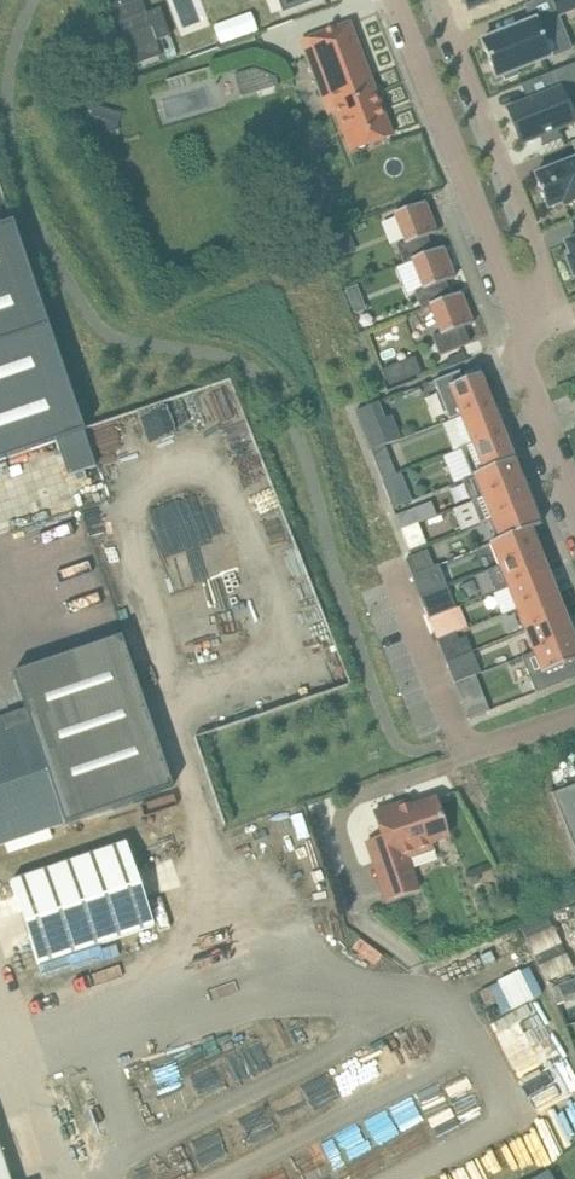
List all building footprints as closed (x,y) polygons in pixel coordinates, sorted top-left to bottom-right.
[(285,8),(307,0),(282,0),(285,8)] [(468,10),(493,0),(465,0),(468,10)] [(558,17),(574,10),(574,0),(552,0),(558,17)] [(536,21),(482,43),(496,79),(504,76),(505,81),(519,76),(518,71),(550,58),(542,38),(558,32),(552,16),(536,22),(536,21)] [(350,22),(327,31),(301,41),(323,99),(331,97),(351,151),(393,136),(350,22)] [(508,109),(521,144),(540,137),(543,142),(542,143),(543,145),(562,137),(562,135),(561,136),(558,130),(574,123),(573,121),(563,96),(574,91),(574,63),(544,75),(550,92),(528,101),(508,109)] [(278,82),(277,80),(277,78),(276,76),(272,75),(268,73),(263,71),(259,70),(255,68),(251,69),(247,71),(243,72),(239,73),(235,74),(236,79),(238,83),(239,88),(240,92),(241,97),(249,95),(257,92),(264,90),(272,88),(279,85),(279,83),(278,82)] [(548,209),(562,203),(564,207),(574,203),(574,159),(570,161),(572,164),(556,170),(555,167),(534,175),(548,209)] [(404,264),(412,261),(412,259),(433,251),(428,236),(437,233),(425,202),(394,214),(405,243),(397,246),(404,264)] [(0,226),(0,460),(56,441),(68,475),(96,466),(13,221),(0,226)] [(566,243),(571,258),(567,259),(574,276),(574,240),(566,243)] [(433,251),(412,259),(412,261),(423,288),(415,292),(423,310),(431,307),(430,305),(451,296),(446,282),(455,278),(443,247),(433,251)] [(451,296),(430,305),(431,307),(441,334),(433,337),(440,355),(470,343),(464,327),(473,323),(461,292),(451,296)] [(414,357),(384,369),(390,384),(420,373),(414,357)] [(480,374),(449,386),(460,415),(492,403),(480,374)] [(379,402),(355,411),(371,452),(371,451),(385,446),(394,441),(385,418),(379,402)] [(492,403),(460,415),(472,444),(503,431),(492,403)] [(472,444),(461,448),(472,476),(473,475),(474,476),(515,460),(503,431),(472,444)] [(515,460),(474,476),(482,497),(523,481),(515,460)] [(396,506),(415,499),(405,471),(385,479),(396,506)] [(482,497),(471,502),(480,523),(491,519),(531,503),(523,481),(482,497)] [(432,545),(424,521),(441,516),(436,501),(401,513),(413,551),(432,545)] [(531,503),(491,519),(499,540),(531,527),(532,529),(540,525),(531,503)] [(490,543),(499,566),(540,550),(532,529),(531,527),(499,540),(490,543)] [(499,566),(507,587),(548,571),(540,550),(499,566)] [(507,587),(516,609),(557,593),(548,571),(507,587)] [(426,594),(420,597),(429,619),(435,617),(441,615),(446,613),(448,612),(439,589),(437,590),(432,592),(426,594)] [(516,609),(524,630),(565,614),(557,593),(516,609)] [(524,630),(533,652),(574,636),(565,614),(524,630)] [(536,692),(565,681),(560,667),(574,661),(574,639),(574,636),(533,652),(522,656),(536,692)] [(65,823),(174,786),(123,637),(13,674),(25,709),(0,718),(0,845),(65,823)] [(472,651),(446,661),(450,670),(475,660),(472,651)] [(484,697),(464,705),(469,719),(490,711),(484,697)] [(269,726),(288,722),(287,715),(195,731),(199,752),(215,750),(216,755),(243,750),(241,743),(255,741),(256,747),(272,744),(269,726)] [(551,792),(574,855),(574,783),(551,792)] [(405,851),(449,836),(436,798),(413,806),(410,800),(374,812),(383,837),(367,842),(388,901),(418,890),(405,851)] [(126,842),(10,881),(40,964),(154,926),(126,842)] [(495,1013),(537,998),(527,966),(484,981),(495,1013)] [(556,1005),(574,998),(574,979),(550,988),(556,1005)] [(457,1076),(418,1095),(437,1134),(476,1115),(457,1076)] [(0,1149),(0,1178),(10,1178),(0,1149)] [(533,1178),(554,1178),(549,1170),(533,1178)]
